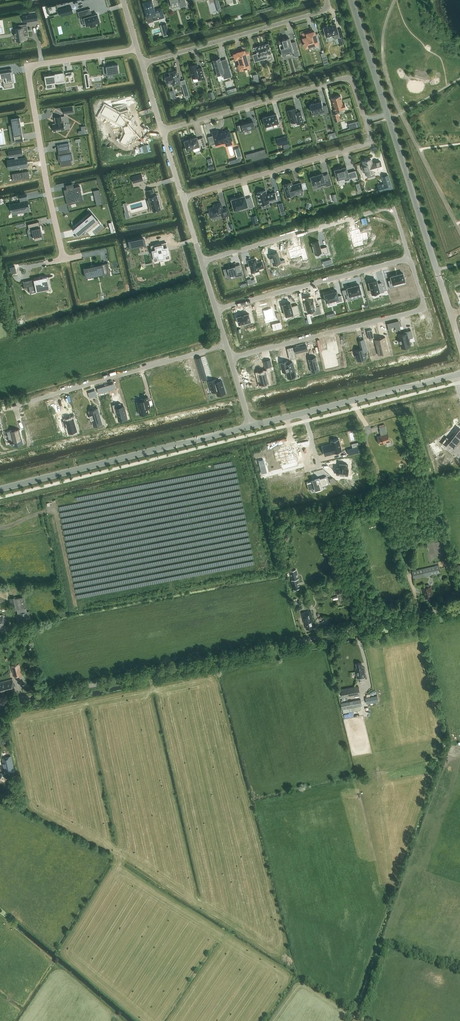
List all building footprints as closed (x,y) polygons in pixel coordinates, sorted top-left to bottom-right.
[(155,9),(152,0),(151,0),(150,0),(149,0),(145,1),(145,2),(143,2),(146,12),(145,12),(146,18),(152,17),(153,20),(164,17),(161,8),(155,9)] [(71,6),(59,10),(61,15),(64,14),(64,11),(68,10),(69,13),(73,12),(71,6)] [(90,8),(78,12),(80,19),(85,18),(87,25),(90,24),(91,26),(96,25),(95,23),(99,22),(97,14),(92,16),(90,8)] [(16,32),(15,33),(15,37),(16,37),(17,41),(20,40),(20,41),(21,41),(21,40),(24,40),(24,36),(25,35),(25,36),(29,35),(28,32),(28,30),(27,24),(20,25),(20,28),(15,28),(16,32)] [(324,28),(326,36),(333,34),(335,39),(343,37),(341,29),(337,30),(336,24),(324,28)] [(310,46),(318,44),(314,32),(307,34),(307,32),(303,34),(304,38),(303,38),(304,42),(304,43),(305,46),(310,44),(310,46)] [(287,40),(287,38),(282,40),(283,43),(279,44),(282,55),(293,52),(295,57),(299,55),(295,41),(291,43),(290,39),(287,40)] [(257,53),(253,55),(255,61),(259,60),(259,57),(263,56),(264,59),(268,58),(267,55),(271,53),(268,43),(255,47),(257,53)] [(239,64),(240,69),(241,69),(242,69),(243,69),(243,70),(248,68),(249,67),(246,56),(249,55),(248,50),(245,51),(244,50),(237,53),(234,54),(235,59),(239,58),(241,64),(239,64)] [(220,57),(213,59),(217,74),(225,72),(227,78),(232,76),(228,64),(222,66),(220,57)] [(106,70),(103,70),(104,76),(107,75),(107,74),(119,72),(118,64),(106,66),(106,70)] [(197,64),(189,66),(192,78),(197,77),(198,79),(204,77),(201,67),(198,68),(197,64)] [(6,69),(0,70),(0,82),(3,81),(4,88),(12,87),(11,81),(14,81),(12,70),(6,71),(6,69)] [(172,81),(173,84),(180,82),(179,77),(180,77),(179,74),(178,74),(177,70),(173,71),(173,70),(170,71),(170,72),(171,75),(165,77),(167,82),(172,81)] [(49,75),(45,75),(46,89),(53,88),(52,82),(60,81),(60,78),(64,77),(63,72),(49,75),(49,74),(49,75)] [(343,104),(340,95),(332,98),(335,111),(336,111),(336,113),(333,114),(335,122),(340,120),(338,113),(342,112),(341,110),(344,109),(344,108),(346,108),(345,103),(343,104)] [(321,101),(310,104),(312,112),(319,110),(320,113),(324,112),(324,113),(328,112),(326,105),(322,106),(321,101)] [(105,106),(101,114),(122,125),(124,133),(123,133),(123,134),(121,138),(127,141),(130,136),(133,135),(130,124),(131,124),(129,116),(128,116),(126,112),(119,114),(105,106)] [(296,108),(288,111),(291,123),(296,121),(297,124),(303,122),(300,111),(297,112),(296,108)] [(279,122),(276,114),(263,118),(265,126),(279,122)] [(53,124),(54,131),(65,129),(64,122),(62,122),(61,116),(55,117),(56,123),(53,124)] [(20,117),(11,119),(14,135),(17,135),(18,141),(13,142),(28,140),(28,139),(20,141),(19,135),(22,134),(20,117)] [(253,120),(237,125),(239,132),(255,127),(253,120)] [(217,131),(213,132),(216,144),(226,141),(226,143),(230,142),(230,140),(231,140),(228,130),(217,133),(217,131)] [(204,140),(198,142),(197,137),(196,137),(197,137),(192,138),(189,139),(185,141),(184,141),(187,149),(199,146),(202,145),(202,148),(206,147),(204,140)] [(61,166),(72,164),(70,164),(69,160),(72,159),(71,153),(70,153),(68,144),(69,144),(69,143),(57,145),(57,146),(58,146),(59,155),(58,155),(59,162),(59,161),(60,161),(61,166)] [(240,147),(236,148),(239,158),(230,160),(230,163),(243,160),(240,147)] [(22,148),(8,150),(9,157),(15,157),(15,159),(9,160),(10,168),(28,165),(26,157),(17,159),(17,156),(23,155),(22,148)] [(265,149),(250,153),(252,158),(266,153),(265,149)] [(380,161),(372,163),(371,159),(362,162),(363,166),(361,166),(363,171),(365,171),(366,175),(375,172),(374,170),(382,168),(380,161)] [(335,169),(334,170),(335,170),(337,179),(344,178),(345,181),(350,179),(350,178),(357,176),(355,171),(348,173),(346,167),(346,166),(346,167),(342,168),(339,169),(339,168),(335,170),(335,169)] [(322,173),(311,177),(313,184),(319,183),(320,186),(325,184),(326,186),(332,185),(330,178),(324,180),(322,173)] [(131,177),(133,183),(143,181),(141,174),(131,177)] [(384,184),(378,185),(380,192),(392,189),(388,177),(383,179),(384,184)] [(292,185),(291,182),(283,185),(286,196),(294,194),(294,193),(303,191),(301,183),(294,185),(292,185)] [(79,186),(64,190),(65,195),(66,195),(66,196),(65,197),(67,205),(79,202),(77,192),(81,191),(79,186)] [(150,200),(147,200),(148,205),(151,205),(153,210),(161,208),(159,203),(160,203),(159,202),(159,201),(159,200),(158,200),(157,195),(154,196),(153,189),(147,191),(150,200)] [(265,190),(257,192),(258,194),(256,195),(259,203),(260,203),(261,205),(269,203),(269,202),(277,199),(275,192),(267,195),(265,190)] [(244,196),(231,200),(234,210),(247,206),(248,208),(254,207),(253,202),(247,204),(244,196)] [(28,200),(13,203),(15,212),(29,209),(29,211),(30,211),(28,200)] [(130,217),(126,203),(122,204),(126,219),(130,217)] [(214,207),(209,208),(211,217),(221,214),(222,217),(228,215),(226,208),(222,209),(220,203),(216,204),(213,205),(214,207)] [(92,213),(77,225),(82,232),(89,227),(87,224),(91,221),(93,224),(97,220),(92,213)] [(376,224),(380,238),(388,236),(384,222),(376,225),(376,224)] [(33,223),(28,224),(29,230),(32,229),(33,236),(33,238),(34,237),(35,241),(43,239),(40,225),(34,226),(33,223)] [(359,229),(351,231),(352,235),(351,236),(352,240),(353,239),(354,244),(362,241),(368,239),(366,232),(360,234),(359,229)] [(144,238),(129,241),(130,248),(138,246),(138,244),(140,244),(141,245),(145,245),(144,238)] [(318,241),(311,243),(315,254),(324,252),(324,253),(328,252),(327,246),(321,248),(318,241)] [(167,242),(151,245),(152,251),(153,250),(154,253),(152,253),(154,259),(170,256),(168,250),(167,250),(167,248),(168,247),(167,242)] [(293,249),(289,250),(291,258),(294,257),(294,258),(299,256),(299,255),(302,254),(303,260),(307,259),(304,248),(301,249),(300,246),(293,248),(293,249)] [(270,254),(271,258),(273,262),(279,260),(284,259),(284,256),(279,258),(276,249),(270,251),(270,254)] [(250,265),(246,266),(248,271),(251,270),(252,272),(258,270),(258,268),(263,267),(262,262),(256,263),(255,259),(248,261),(250,265)] [(85,265),(84,265),(87,281),(88,280),(87,277),(104,273),(103,272),(109,271),(110,275),(109,268),(104,269),(104,267),(103,267),(102,264),(85,268),(85,265)] [(237,264),(223,268),(225,276),(237,273),(238,276),(243,274),(241,268),(238,269),(237,264)] [(392,279),(388,280),(390,288),(394,287),(393,283),(405,280),(403,273),(391,276),(392,279)] [(30,286),(23,287),(23,288),(36,285),(37,289),(50,287),(48,277),(52,276),(40,278),(39,278),(40,278),(29,280),(30,286)] [(376,280),(369,282),(372,293),(379,291),(379,293),(384,292),(382,283),(377,284),(376,280)] [(349,294),(346,294),(348,300),(351,299),(350,295),(361,292),(359,285),(347,288),(349,294)] [(337,291),(324,294),(326,302),(336,299),(336,302),(342,301),(341,295),(338,296),(337,291)] [(312,297),(304,299),(307,312),(313,310),(314,316),(322,314),(319,306),(315,307),(312,297)] [(287,304),(283,305),(286,316),(293,314),(293,315),(300,314),(298,305),(293,306),(293,307),(291,307),(290,303),(286,304),(287,304)] [(272,310),(263,312),(266,323),(275,321),(272,310)] [(248,313),(237,316),(239,322),(250,320),(248,313)] [(398,320),(387,323),(388,327),(395,325),(397,330),(400,329),(398,320)] [(407,333),(398,335),(401,348),(410,345),(408,339),(413,337),(411,330),(406,331),(407,333)] [(417,332),(420,344),(426,343),(425,339),(427,338),(425,330),(417,332)] [(385,337),(374,339),(375,344),(378,354),(378,355),(389,352),(385,337)] [(329,350),(323,352),(325,359),(324,359),(325,363),(326,363),(327,368),(339,365),(336,353),(339,352),(337,342),(328,344),(329,350)] [(294,347),(296,353),(308,350),(306,344),(294,347)] [(363,349),(355,351),(358,360),(365,358),(364,352),(367,351),(365,344),(361,344),(363,349)] [(308,358),(311,372),(312,372),(312,371),(319,369),(319,370),(316,356),(316,357),(308,359),(308,358)] [(270,359),(263,361),(265,368),(272,366),(270,359)] [(288,362),(281,363),(283,373),(286,372),(287,376),(296,374),(293,363),(288,364),(288,362)] [(203,364),(198,365),(203,381),(208,379),(203,364)] [(266,372),(258,374),(261,384),(268,383),(266,372)] [(216,379),(208,381),(212,392),(216,391),(217,395),(226,393),(222,380),(217,382),(216,379)] [(108,384),(96,388),(98,393),(109,390),(108,384)] [(169,408),(178,405),(174,394),(175,394),(175,393),(166,396),(165,392),(158,390),(156,397),(167,401),(169,408)] [(137,402),(140,415),(148,412),(147,408),(148,408),(148,406),(150,406),(150,407),(151,407),(148,396),(141,398),(142,401),(137,402)] [(122,405),(114,407),(116,416),(119,415),(120,420),(127,418),(125,408),(122,408),(122,405)] [(98,408),(89,411),(93,423),(101,421),(98,408)] [(26,409),(21,410),(25,422),(29,421),(27,414),(30,413),(29,409),(26,410),(26,409)] [(73,418),(65,420),(69,433),(77,430),(73,418)] [(385,425),(379,427),(381,436),(377,437),(380,444),(390,441),(388,434),(387,434),(386,429),(385,425)] [(12,430),(7,432),(10,444),(11,443),(12,444),(14,443),(14,445),(23,443),(22,439),(19,429),(11,431),(12,431),(12,430)] [(446,446),(454,453),(459,453),(459,444),(459,443),(459,435),(457,433),(446,446)] [(332,444),(322,446),(324,455),(342,451),(339,439),(331,441),(332,444)] [(288,450),(279,452),(281,458),(286,456),(288,462),(286,463),(281,464),(282,469),(298,465),(295,454),(297,453),(295,444),(287,446),(288,450)] [(349,455),(360,452),(358,446),(347,449),(349,455)] [(263,459),(258,460),(261,473),(266,472),(263,459)] [(337,467),(336,474),(348,476),(348,469),(347,468),(348,465),(339,463),(338,467),(337,467)] [(296,495),(294,487),(291,488),(290,485),(288,475),(280,478),(283,487),(284,490),(279,491),(280,491),(282,498),(282,499),(296,495)] [(312,481),(306,482),(309,490),(315,488),(315,491),(323,489),(322,486),(329,484),(327,476),(320,478),(319,477),(312,480),(312,481)] [(439,565),(412,571),(414,579),(440,573),(439,565)] [(297,579),(299,579),(296,569),(290,571),(292,580),(294,590),(300,588),(297,579)] [(431,597),(433,596),(431,586),(422,588),(425,598),(427,598),(428,600),(432,599),(431,597)] [(11,610),(26,607),(24,597),(18,598),(17,597),(9,599),(11,610)] [(31,621),(30,611),(21,613),(16,614),(18,624),(31,621)] [(311,611),(301,613),(303,618),(304,621),(303,621),(304,623),(305,623),(306,629),(313,627),(312,621),(313,621),(311,611)] [(357,678),(365,677),(364,666),(362,667),(362,662),(356,663),(357,668),(356,668),(357,678)] [(19,663),(11,665),(13,673),(15,673),(16,677),(22,675),(19,663)] [(16,691),(12,679),(0,682),(0,694),(2,693),(2,694),(15,691),(16,691)] [(360,694),(359,686),(341,689),(342,697),(360,694)] [(361,699),(341,703),(342,709),(362,706),(361,699)] [(11,756),(3,758),(5,770),(9,769),(10,772),(14,771),(11,756)]
